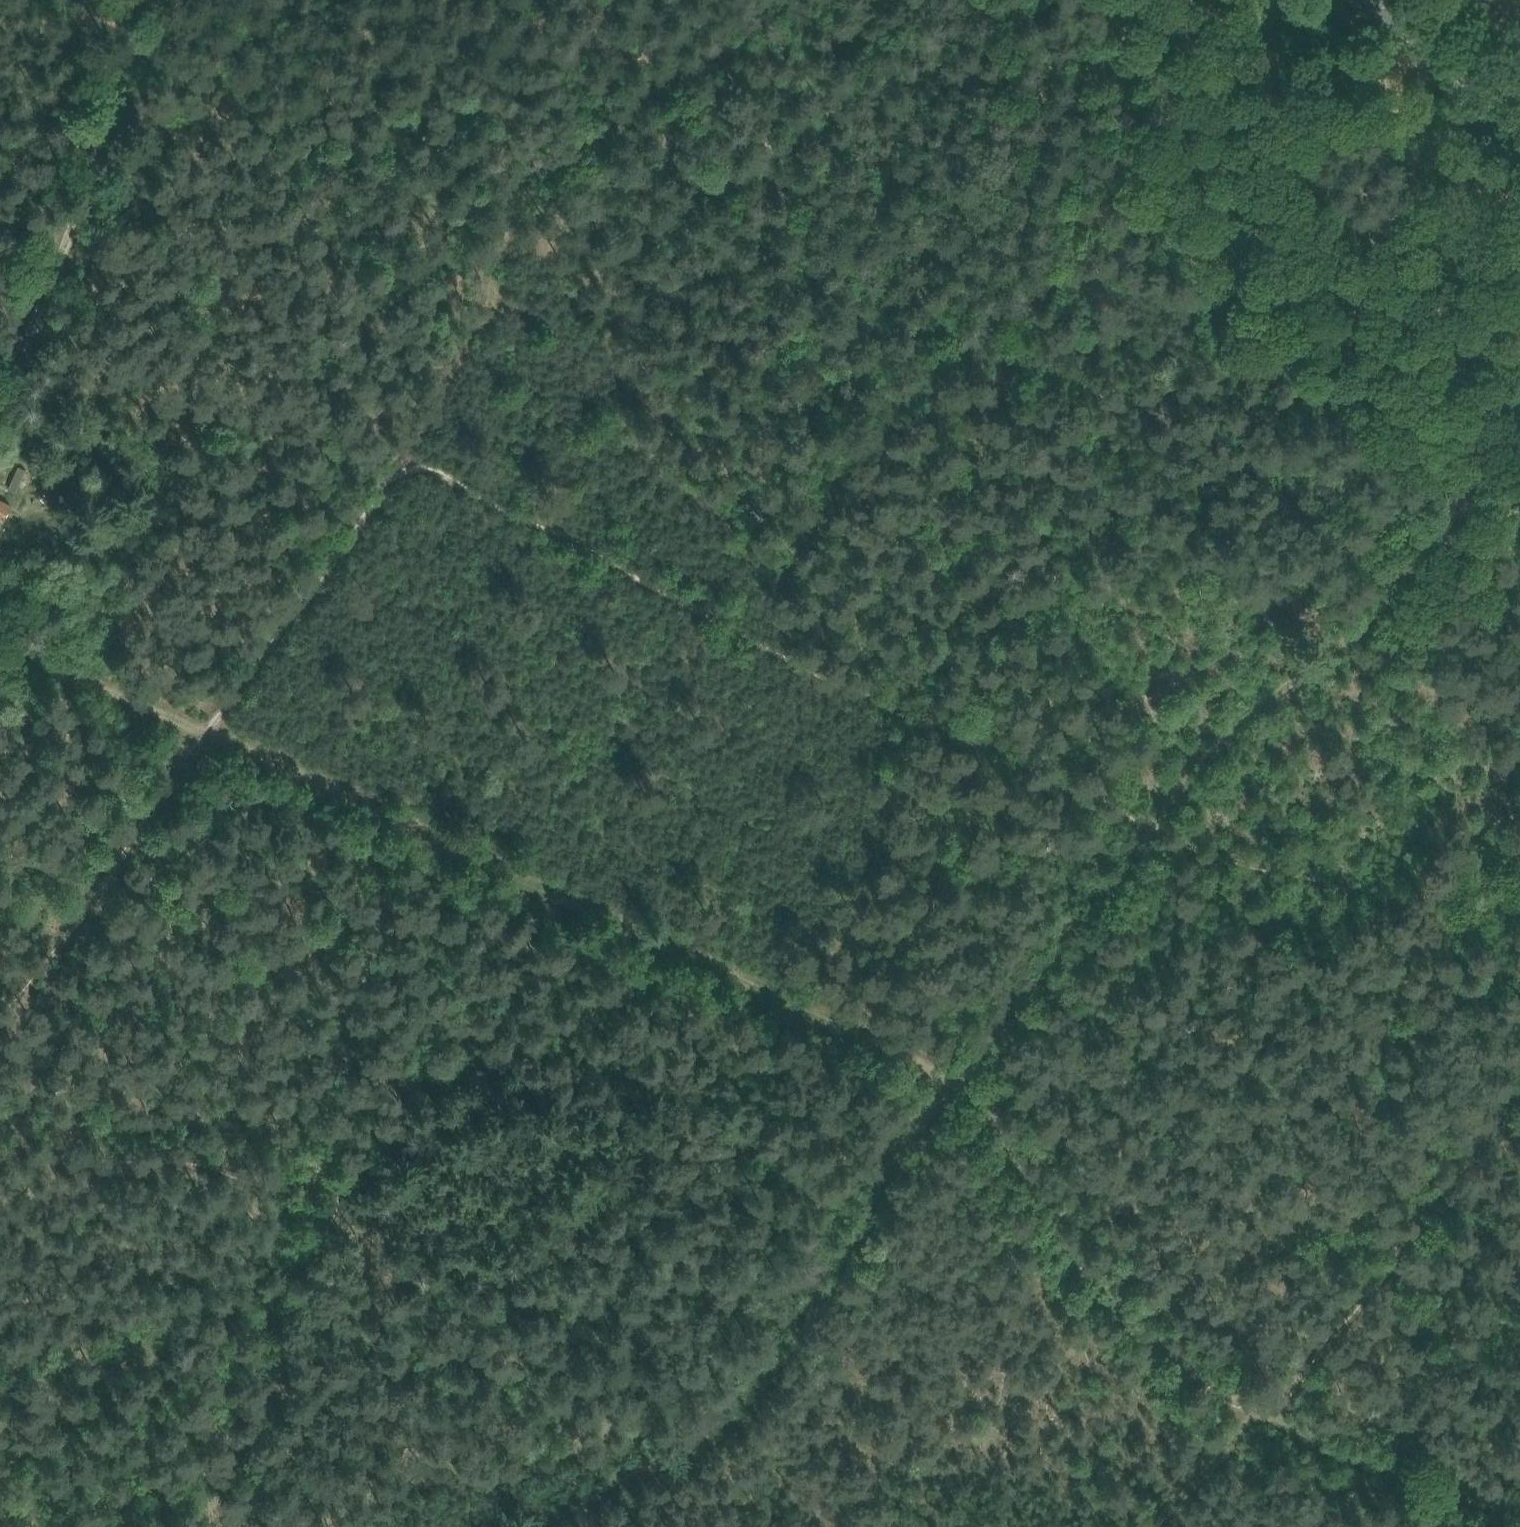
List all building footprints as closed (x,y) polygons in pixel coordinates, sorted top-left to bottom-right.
[(15,494),(26,467),(19,464),(8,491),(15,494)] [(9,502),(0,497),(0,518),(1,518),(9,502)]
